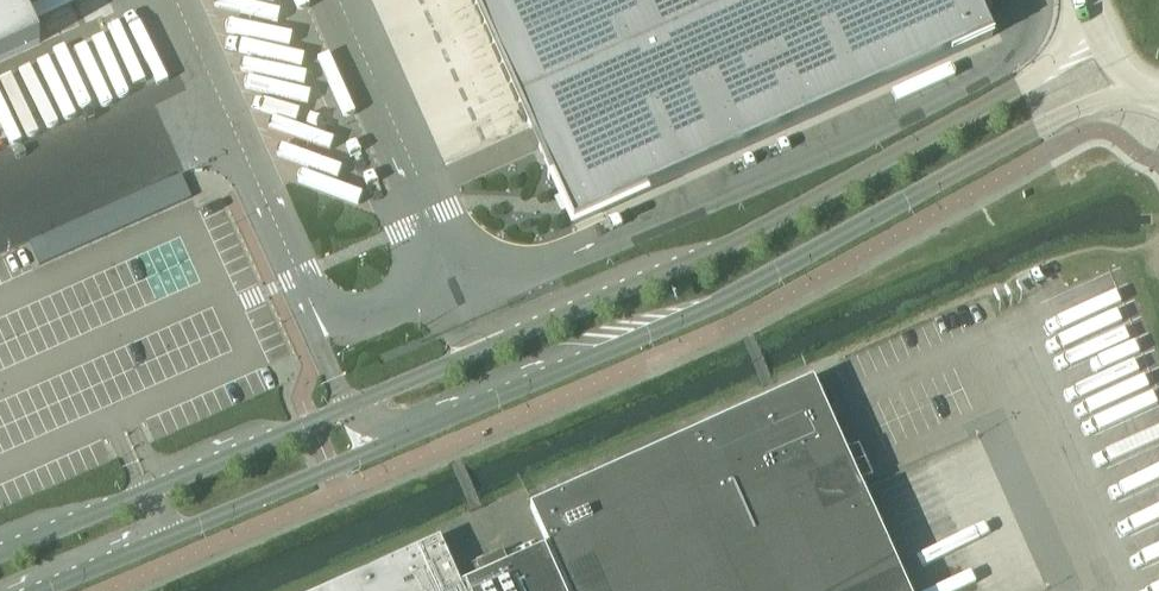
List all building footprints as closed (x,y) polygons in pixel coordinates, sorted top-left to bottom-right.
[(39,43),(20,0),(0,0),(0,61),(39,43)] [(530,128),(539,149),(551,175),(547,177),(549,181),(553,179),(559,194),(573,224),(574,224),(594,215),(595,215),(992,37),(975,0),(472,0),(530,128)] [(183,172),(28,240),(38,262),(193,194),(188,183),(183,172)] [(567,590),(908,590),(813,380),(530,508),(548,548),(567,590)] [(324,590),(567,590),(548,548),(509,566),(502,551),(475,564),(482,578),(461,587),(440,538),(332,587),(324,590)]
